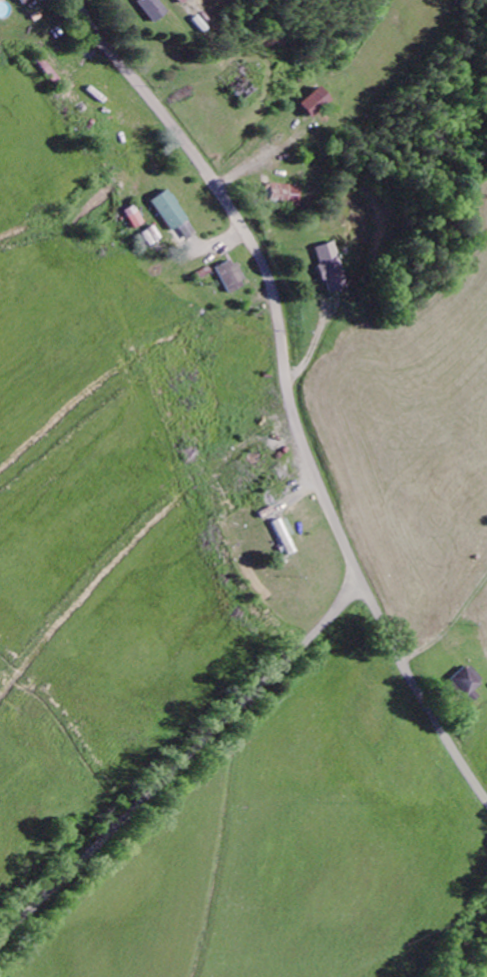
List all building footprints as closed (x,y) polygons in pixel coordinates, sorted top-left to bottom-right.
[(156,22),(171,11),(162,0),(140,0),(139,0),(156,22)] [(315,118),(335,99),(323,85),(302,104),(315,118)] [(271,203),(300,204),(301,184),(272,183),(271,203)] [(173,231),(190,218),(168,188),(151,201),(173,231)] [(146,222),(135,204),(126,211),(137,228),(146,222)] [(163,238),(156,225),(144,232),(151,245),(163,238)] [(316,247),(322,264),(318,265),(324,281),(328,280),(332,293),(352,286),(336,240),(316,247)] [(249,283),(235,258),(217,268),(231,293),(249,283)] [(447,682),(461,698),(482,680),(467,664),(447,682)]
